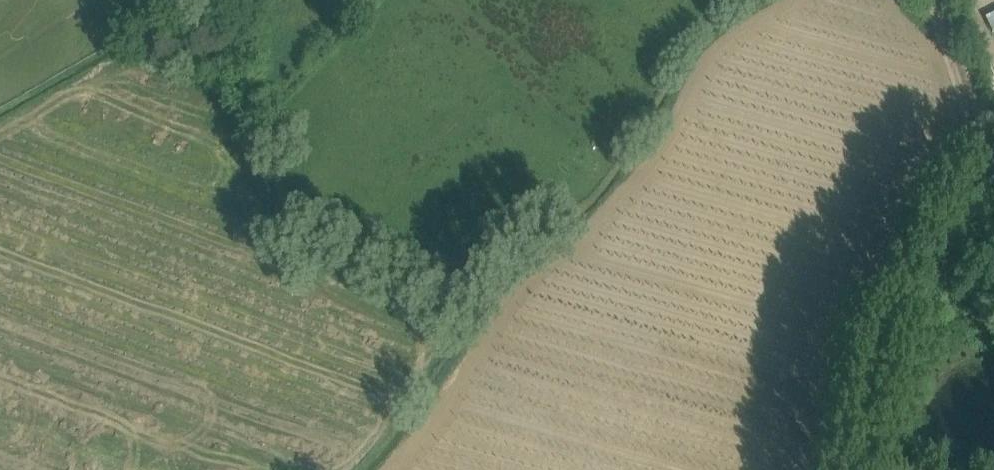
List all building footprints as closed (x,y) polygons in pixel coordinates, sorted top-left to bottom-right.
[(985,18),(992,32),(993,32),(993,13),(985,18)]
